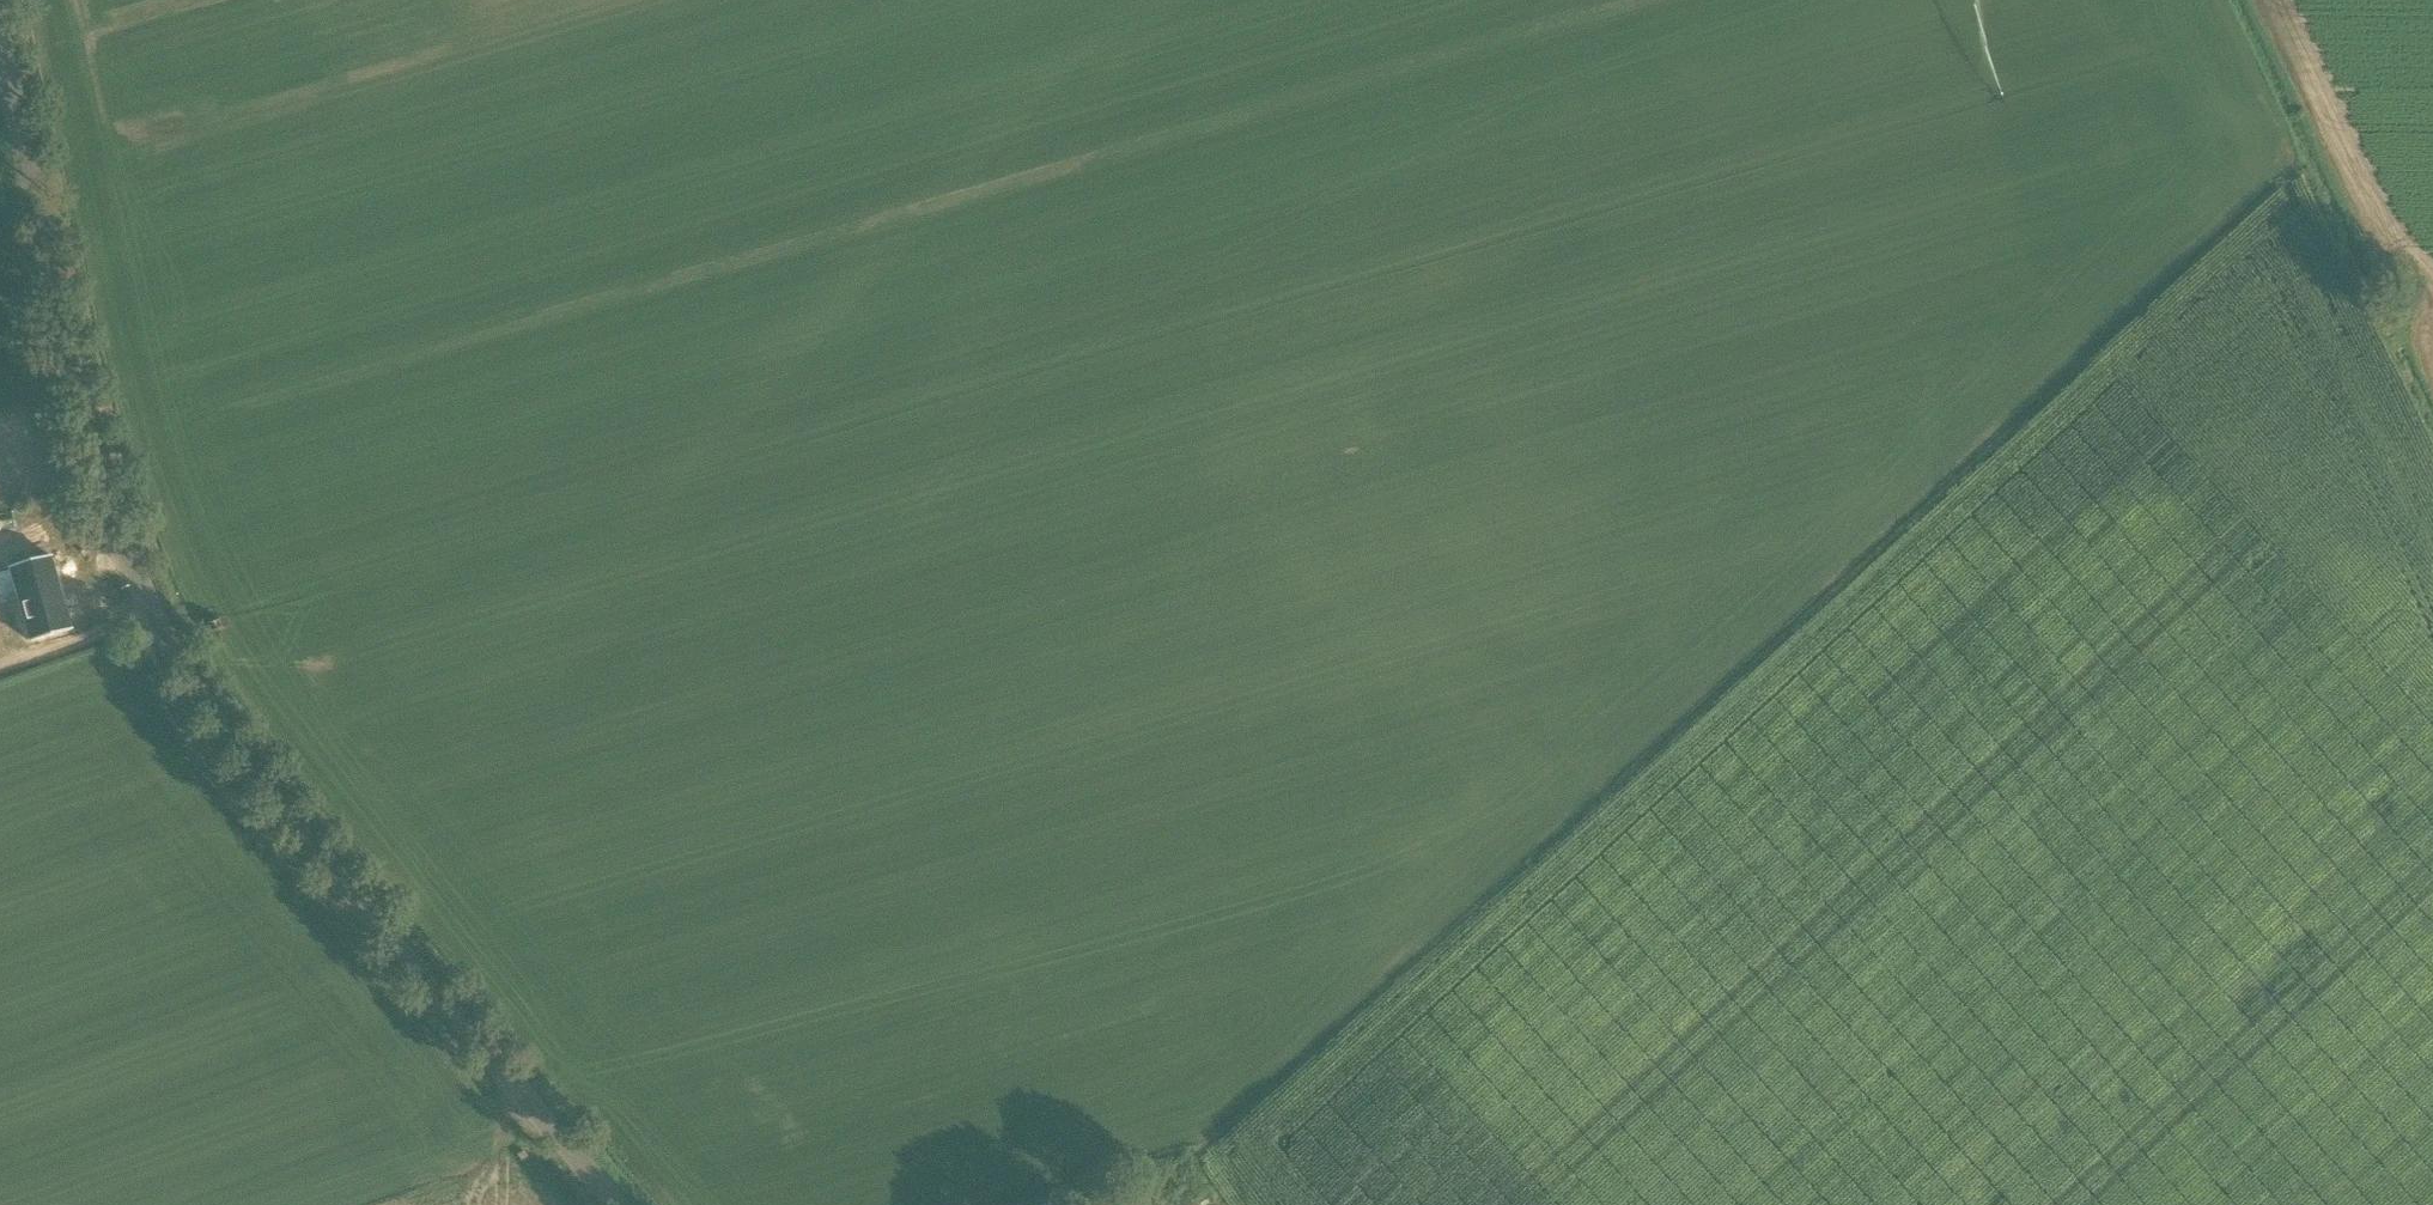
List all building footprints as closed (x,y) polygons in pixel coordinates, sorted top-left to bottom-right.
[(51,554),(9,564),(27,640),(69,630),(51,554)]
